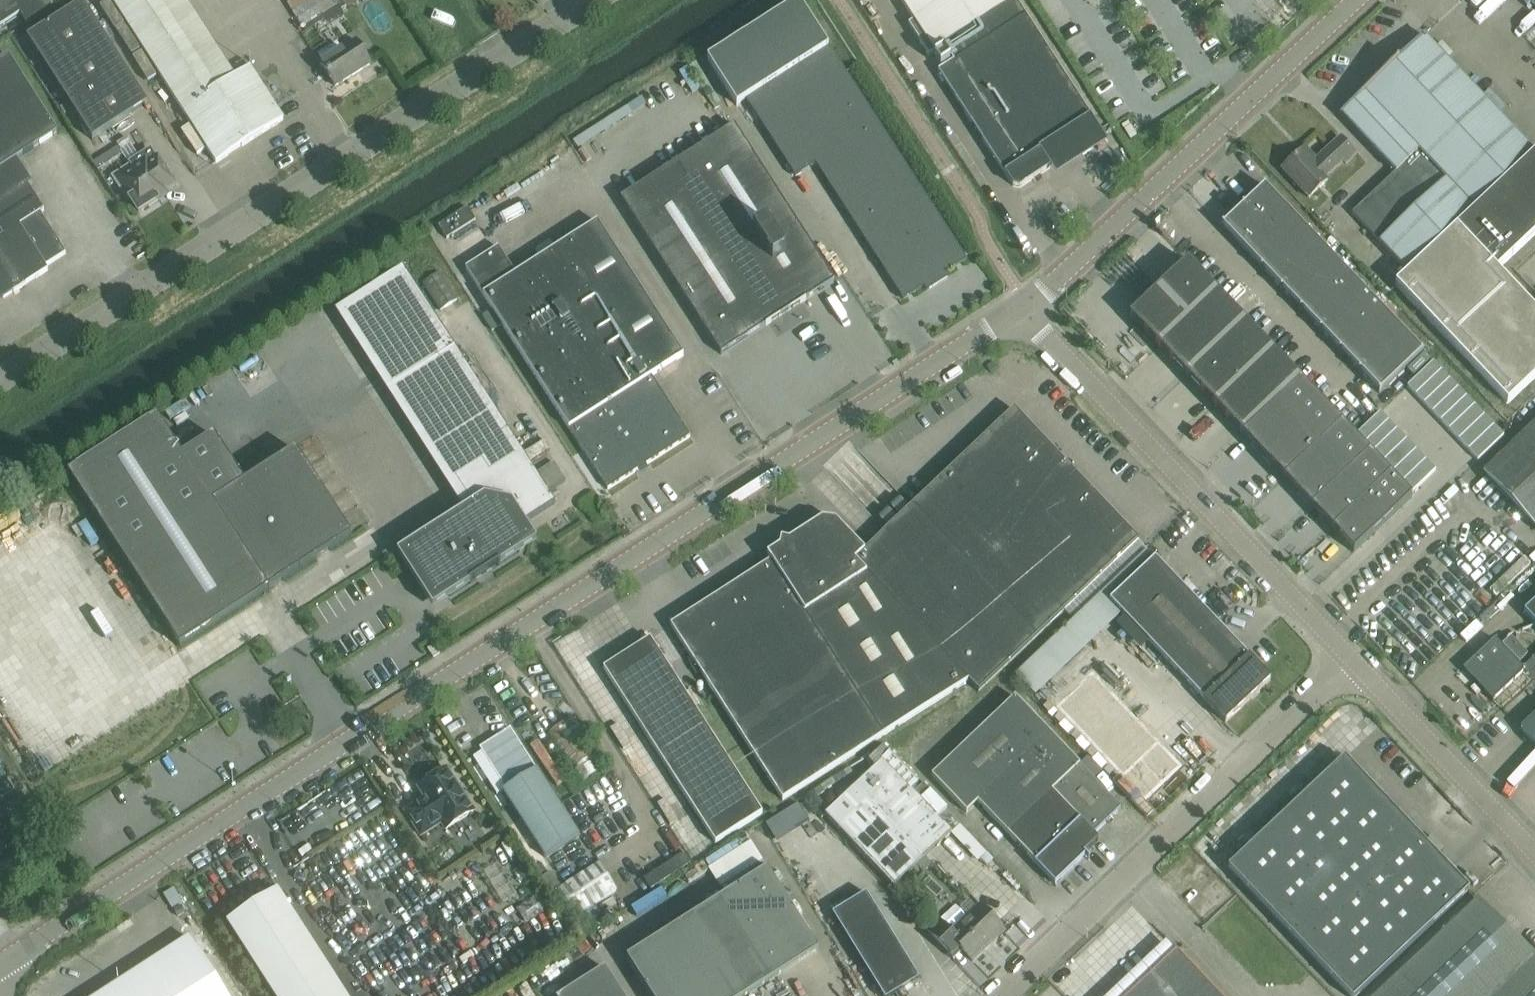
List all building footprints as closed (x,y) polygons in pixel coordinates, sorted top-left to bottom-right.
[(21,14),(27,23),(53,7),(48,0),(0,0),(0,27),(21,14)] [(215,163),(283,120),(249,67),(233,78),(183,0),(113,0),(111,1),(215,163)] [(344,0),(292,0),(287,3),(305,32),(325,19),(328,24),(343,14),(341,9),(346,6),(347,8),(349,7),(344,0)] [(914,21),(908,24),(929,56),(944,46),(953,61),(938,71),(990,152),(991,152),(1013,186),(1019,188),(1050,168),(1039,151),(1091,117),(1015,0),(900,0),(914,21)] [(27,38),(92,140),(148,104),(83,2),(27,38)] [(965,260),(828,47),(798,2),(707,60),(736,106),(746,100),(796,176),(816,164),(903,300),(965,260)] [(1266,37),(1271,32),(1267,27),(1261,32),(1266,37)] [(1534,153),(1424,36),(1341,114),(1395,172),(1352,213),(1407,272),(1395,284),(1507,403),(1534,377),(1534,310),(1497,269),(1534,233),(1534,152),(1534,153)] [(335,86),(370,64),(355,40),(320,63),(335,86)] [(17,159),(57,133),(8,55),(0,60),(0,169),(17,158),(17,159)] [(734,126),(621,198),(721,354),(834,281),(734,126)] [(1300,152),(1282,169),(1309,198),(1327,181),(1325,178),(1343,161),(1345,163),(1355,154),(1340,137),(1311,164),(1300,152)] [(166,195),(163,191),(174,184),(157,158),(155,159),(150,150),(131,163),(133,166),(116,177),(138,212),(166,195)] [(17,159),(17,158),(0,169),(0,203),(28,185),(28,186),(32,183),(17,159)] [(0,203),(0,232),(2,236),(19,225),(39,212),(40,212),(43,210),(28,186),(28,185),(0,203)] [(1421,351),(1420,351),(1266,189),(1267,188),(1264,185),(1262,186),(1263,187),(1223,225),(1222,224),(1221,226),(1379,391),(1378,392),(1379,393),(1422,352),(1421,351)] [(467,208),(438,226),(446,239),(475,220),(467,208)] [(65,253),(40,212),(39,212),(19,225),(45,267),(45,266),(65,253)] [(498,247),(465,268),(492,310),(482,316),(492,332),(502,326),(607,489),(690,436),(651,376),(683,355),(597,221),(515,274),(498,247)] [(2,236),(0,237),(0,258),(19,288),(48,270),(45,266),(45,267),(19,225),(2,236)] [(19,288),(0,258),(0,301),(19,288)] [(1158,289),(1186,318),(1215,291),(1187,261),(1158,289)] [(334,311),(462,510),(397,552),(433,608),(537,541),(525,523),(555,504),(454,348),(402,267),(334,311)] [(439,311),(457,300),(439,273),(422,284),(439,311)] [(1129,316),(1157,345),(1186,318),(1158,289),(1129,316)] [(1186,318),(1157,345),(1185,375),(1243,320),(1215,291),(1186,318)] [(1243,320),(1185,375),(1213,404),(1271,350),(1243,320)] [(1242,435),(1300,380),(1271,350),(1213,404),(1242,435)] [(1415,397),(1441,372),(1432,363),(1406,388),(1415,397)] [(1424,406),(1450,381),(1441,372),(1415,397),(1424,406)] [(1300,380),(1242,435),(1283,479),(1341,424),(1300,380)] [(1433,415),(1458,390),(1450,381),(1424,406),(1433,415)] [(1467,399),(1458,390),(1433,415),(1442,424),(1467,399)] [(1451,433),(1476,408),(1467,399),(1442,424),(1451,433)] [(1476,408),(1451,433),(1459,442),(1485,417),(1476,408)] [(1138,540),(1014,409),(913,506),(1036,637),(1138,540)] [(1354,437),(1364,447),(1390,422),(1380,412),(1354,437)] [(295,450),(244,483),(213,436),(181,455),(157,417),(68,474),(179,647),(351,536),(295,450)] [(1468,451),(1494,426),(1485,417),(1459,442),(1468,451)] [(1364,447),(1373,456),(1399,431),(1390,422),(1364,447)] [(1483,474),(1534,528),(1534,423),(1483,474)] [(1341,424),(1283,479),(1311,508),(1370,453),(1341,424)] [(1503,435),(1494,426),(1468,451),(1478,460),(1503,435)] [(1399,431),(1373,456),(1382,466),(1408,441),(1399,431)] [(1382,466),(1391,475),(1417,451),(1408,441),(1382,466)] [(1417,451),(1391,475),(1400,485),(1426,460),(1417,451)] [(1370,453),(1311,508),(1332,530),(1391,475),(1370,453)] [(539,467),(551,488),(564,481),(552,460),(539,467)] [(1426,460),(1400,485),(1409,495),(1435,470),(1426,460)] [(1391,475),(1332,530),(1354,553),(1412,497),(1391,475)] [(766,555),(770,561),(670,625),(782,801),(969,681),(978,691),(1036,637),(913,506),(864,551),(835,521),(822,519),(788,541),(781,539),(779,547),(766,555)] [(1155,558),(1109,601),(1225,723),(1270,680),(1155,558)] [(1523,612),(1534,624),(1534,601),(1523,612)] [(715,844),(762,814),(650,638),(603,668),(715,844)] [(1515,644),(1506,652),(1494,640),(1463,669),(1495,703),(1526,674),(1523,670),(1532,661),(1515,644)] [(530,696),(523,700),(535,718),(542,714),(530,696)] [(966,813),(977,803),(1054,883),(1098,840),(1093,835),(1121,808),(1014,697),(931,776),(966,813)] [(1520,729),(1534,744),(1534,715),(1520,729)] [(571,719),(549,733),(582,783),(603,769),(571,719)] [(510,728),(479,748),(505,789),(502,791),(546,858),(579,836),(510,728)] [(1477,899),(1469,907),(1461,898),(1469,891),(1344,758),(1228,868),(1245,887),(1348,995),(1534,995),(1534,961),(1477,899)] [(893,888),(951,833),(882,760),(853,788),(824,815),(893,888)] [(1164,798),(1174,789),(1154,767),(1144,775),(1164,798)] [(441,822),(445,829),(473,811),(446,769),(441,772),(435,772),(425,778),(423,784),(418,787),(426,799),(405,812),(421,836),(441,822)] [(467,820),(457,827),(467,839),(476,832),(467,820)] [(19,871),(10,858),(0,864),(0,867),(7,878),(19,871)] [(617,891),(599,862),(555,891),(573,919),(617,891)] [(766,869),(626,959),(650,995),(746,995),(818,950),(766,869)] [(278,890),(226,923),(273,995),(345,995),(278,890)] [(866,893),(832,914),(882,995),(892,995),(919,979),(866,893)] [(511,912),(530,930),(547,911),(528,894),(511,912)] [(1004,931),(979,905),(948,935),(936,923),(927,932),(947,953),(956,945),(972,962),(1004,931)] [(188,939),(117,985),(115,982),(93,995),(225,995),(188,939)] [(1176,952),(1129,995),(1217,995),(1176,952)] [(560,995),(621,995),(604,968),(560,995)]
